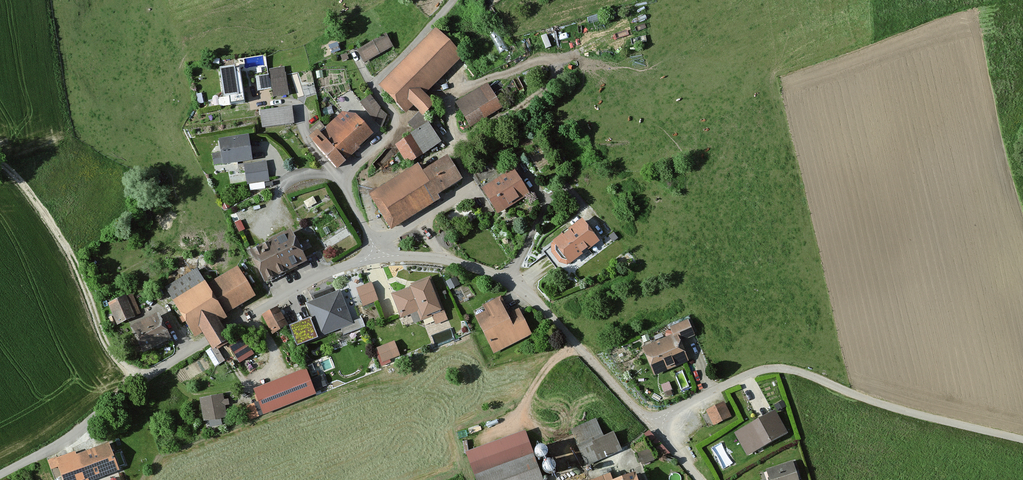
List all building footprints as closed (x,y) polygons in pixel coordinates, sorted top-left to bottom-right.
[(463,60),(436,32),(377,90),(405,118),(413,109),(420,115),(424,120),(436,108),(425,97),(463,60)] [(390,48),(385,38),(356,53),(361,63),(390,48)] [(283,69),(270,71),(274,97),(287,95),(283,69)] [(235,73),(235,71),(221,72),(224,100),(229,99),(230,107),(244,105),(240,72),(235,73)] [(269,90),(268,77),(255,78),(256,91),(269,90)] [(501,109),(487,86),(456,105),(470,128),(501,109)] [(380,129),(385,115),(369,98),(359,107),(380,129)] [(291,111),(259,115),(261,131),(293,126),(291,111)] [(357,117),(342,114),(325,129),(320,123),(312,130),(316,134),(308,141),(336,172),(375,138),(357,117)] [(407,128),(414,134),(409,138),(410,139),(395,148),(408,168),(441,147),(428,127),(429,125),(424,120),(420,115),(407,128)] [(222,168),(252,163),(248,139),(218,143),(222,168)] [(462,183),(447,160),(423,174),(419,167),(369,197),(391,232),(440,203),(437,198),(462,183)] [(266,165),(244,168),(246,186),(268,184),(266,165)] [(529,196),(512,171),(481,192),(498,217),(529,196)] [(599,244),(582,222),(550,246),(551,248),(543,254),(557,273),(566,266),(568,268),(599,244)] [(308,265),(292,234),(250,254),(265,286),(308,265)] [(195,340),(203,335),(206,341),(213,352),(215,355),(232,345),(223,331),(220,325),(227,321),(225,317),(256,299),(238,269),(206,288),(196,271),(165,290),(195,340)] [(443,312),(431,282),(391,297),(400,321),(419,314),(422,320),(443,312)] [(376,302),(371,285),(356,290),(361,307),(376,302)] [(352,327),(339,294),(305,307),(312,324),(298,329),(303,343),(318,337),(319,340),(352,327)] [(139,317),(131,297),(108,307),(116,326),(139,317)] [(510,316),(501,299),(481,308),(484,314),(474,319),(493,358),(532,339),(519,312),(510,316)] [(288,331),(277,311),(263,319),(274,339),(288,331)] [(170,343),(158,317),(131,329),(143,355),(170,343)] [(696,338),(689,322),(670,330),(673,337),(643,350),(655,378),(689,364),(681,345),(696,338)] [(245,340),(230,349),(240,365),(255,356),(245,340)] [(388,347),(377,352),(382,364),(393,359),(388,347)] [(213,352),(207,355),(215,370),(221,366),(215,355),(213,352)] [(317,396),(306,371),(253,392),(263,417),(317,396)] [(227,420),(223,397),(199,401),(203,424),(227,420)] [(731,416),(724,401),(706,410),(713,424),(731,416)] [(786,406),(782,401),(775,405),(778,411),(786,406)] [(787,433),(775,410),(734,432),(746,455),(787,433)] [(603,439),(595,421),(569,433),(586,468),(621,452),(613,435),(603,439)] [(525,430),(466,451),(476,479),(543,479),(525,430)] [(644,446),(641,440),(629,449),(633,454),(644,446)] [(541,444),(539,444),(537,446),(535,447),(535,449),(534,452),(535,454),(537,456),(539,457),(541,458),(543,458),(545,457),(547,456),(548,454),(549,451),(548,449),(547,447),(546,445),(544,444),(541,444)] [(109,447),(85,455),(84,451),(55,460),(62,479),(106,479),(119,476),(109,447)] [(653,463),(648,452),(635,458),(640,469),(653,463)] [(549,459),(547,459),(545,460),(543,462),(542,464),(542,467),(543,469),(544,471),(546,472),(548,473),(551,473),(553,472),(555,470),(556,468),(556,466),(556,464),(555,462),(553,460),(551,459),(549,459)] [(793,461),(766,469),(770,479),(799,479),(793,461)]
